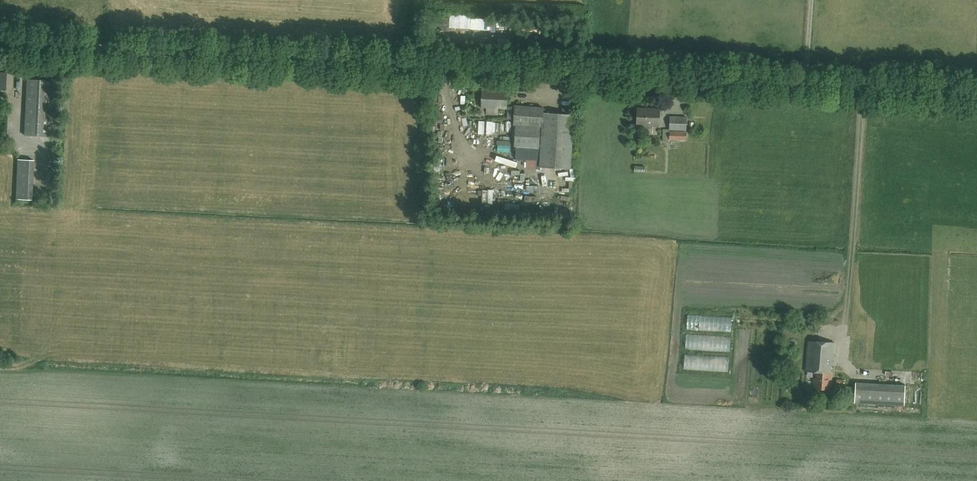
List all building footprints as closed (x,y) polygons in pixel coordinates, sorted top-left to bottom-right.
[(11,90),(13,72),(0,72),(0,90),(11,90)] [(47,138),(50,108),(56,108),(57,90),(51,90),(52,82),(27,80),(22,136),(47,138)] [(498,115),(498,108),(508,109),(507,118),(514,119),(513,125),(515,125),(514,146),(541,147),(540,167),(570,168),(573,114),(543,113),(544,107),(515,106),(515,107),(507,106),(507,91),(483,90),(482,107),(486,108),(486,114),(498,115)] [(637,125),(644,126),(644,134),(653,134),(653,126),(659,126),(660,108),(638,107),(637,125)] [(669,116),(669,130),(687,131),(687,117),(669,116)] [(492,130),(493,118),(479,117),(478,130),(492,130)] [(669,131),(669,140),(686,140),(686,132),(669,131)] [(537,166),(537,155),(527,155),(527,166),(537,166)] [(33,160),(17,159),(16,199),(32,200),(33,160)] [(834,342),(808,340),(806,364),(805,370),(816,372),(815,378),(813,378),(813,388),(830,389),(831,379),(830,379),(831,372),(829,372),(829,365),(832,365),(834,342)] [(904,405),(905,385),(855,383),(854,403),(904,405)]
